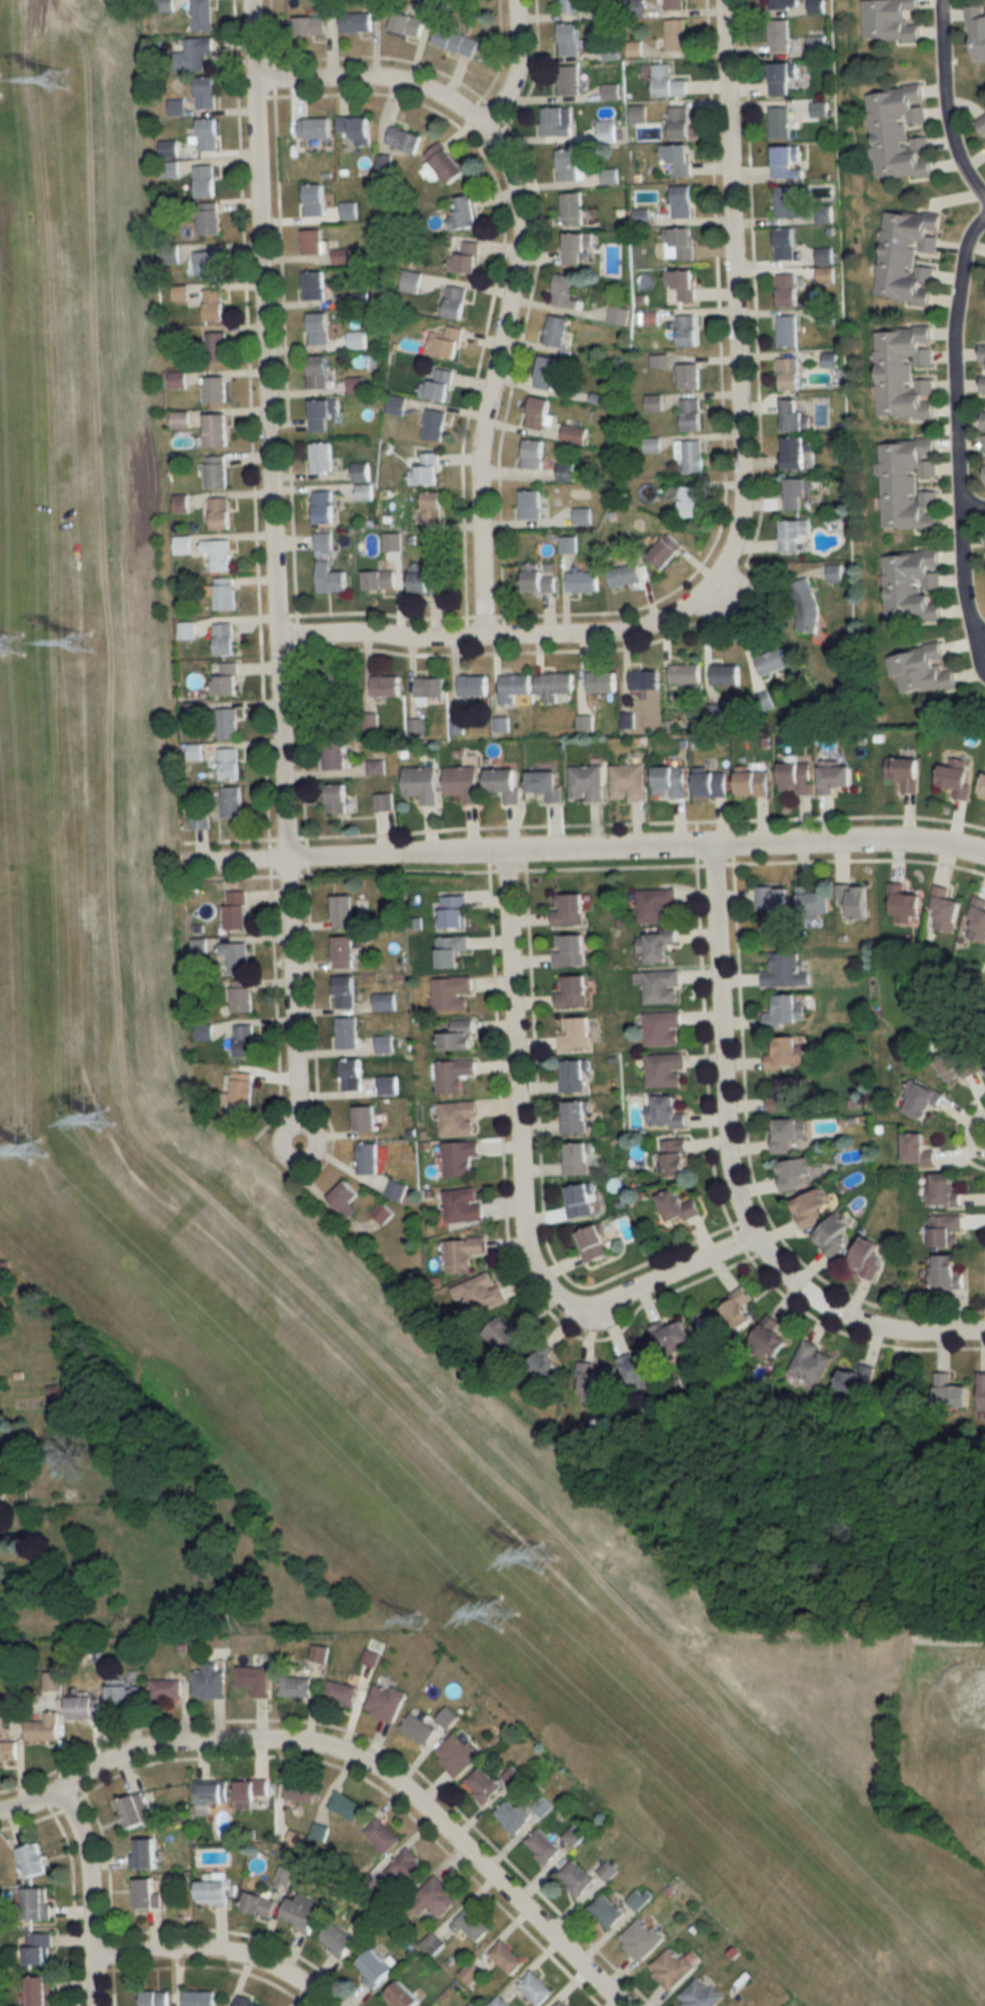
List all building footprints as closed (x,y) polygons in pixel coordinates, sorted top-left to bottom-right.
[(211,0),(192,0),(192,30),(211,30),(211,0)] [(420,3),(438,8),(440,0),(421,0),(420,3)] [(561,13),(589,13),(589,0),(561,0),(561,13)] [(684,9),(684,0),(665,0),(665,9),(684,9)] [(799,8),(799,0),(770,0),(770,8),(799,8)] [(863,40),(920,40),(919,0),(863,0),(863,40)] [(968,4),(969,60),(984,60),(984,4),(968,4)] [(419,36),(424,19),(395,10),(390,27),(419,36)] [(371,12),(339,12),(339,31),(371,31),(371,12)] [(293,34),(325,34),(325,17),(293,17),(293,34)] [(685,19),(665,19),(665,49),(685,49),(685,19)] [(770,51),(790,51),(790,20),(770,20),(770,51)] [(479,40),(440,24),(433,42),(472,58),(479,40)] [(559,24),(559,54),(578,54),(578,24),(559,24)] [(213,53),(213,38),(185,38),(185,52),(174,52),(174,71),(204,71),(204,53),(213,53)] [(771,92),(797,92),(797,62),(771,62),(771,92)] [(654,96),(687,95),(687,79),(672,79),(671,63),(653,64),(654,96)] [(578,65),(559,65),(559,95),(578,95),(578,65)] [(196,77),(196,108),(215,108),(215,77),(196,77)] [(866,91),(877,180),(933,174),(928,135),(909,137),(908,125),(926,123),(922,85),(866,91)] [(630,121),(644,121),(644,105),(630,105),(630,121)] [(689,138),(689,105),(670,105),(670,138),(689,138)] [(770,138),(789,138),(789,105),(770,105),(770,138)] [(572,135),(571,107),(542,107),(542,135),(572,135)] [(975,121),(984,137),(984,114),(975,121)] [(370,116),(338,116),(338,137),(370,137),(370,116)] [(298,138),(331,138),(331,118),(298,118),(298,138)] [(218,149),(218,119),(198,119),(198,149),(218,149)] [(613,121),(598,121),(598,141),(613,141),(613,121)] [(416,153),(422,135),(392,124),(385,142),(416,153)] [(449,184),(465,170),(439,141),(424,155),(449,184)] [(691,175),(690,144),(660,145),(661,162),(673,161),(674,175),(691,175)] [(802,177),(802,145),(774,145),(774,177),(802,177)] [(578,165),(578,148),(559,148),(559,180),(583,180),(583,165),(578,165)] [(194,166),(195,197),(215,196),(213,165),(194,166)] [(602,170),(602,183),(616,183),(616,170),(602,170)] [(323,184),(305,184),(305,215),(324,215),(323,184)] [(692,185),(673,185),(673,218),(692,218),(692,185)] [(776,217),(796,217),(796,186),(776,186),(776,217)] [(583,193),(563,193),(563,225),(583,225),(583,193)] [(475,195),(457,197),(459,212),(446,213),(448,229),(479,226),(475,195)] [(218,202),(199,202),(199,234),(218,234),(218,202)] [(340,203),(341,217),(355,217),(355,202),(340,203)] [(929,304),(934,265),(915,263),(917,251),(936,253),(941,216),(885,208),(873,297),(929,304)] [(775,260),(795,260),(795,227),(775,227),(775,260)] [(665,258),(693,258),(693,228),(665,228),(665,258)] [(303,229),(303,254),(323,254),(323,229),(303,229)] [(564,264),(582,264),(582,250),(593,250),(593,233),(564,233),(564,264)] [(450,256),(448,271),(477,273),(479,242),(462,241),(460,257),(450,256)] [(350,262),(350,249),(333,249),(333,262),(350,262)] [(832,249),(818,249),(818,262),(832,262),(832,249)] [(202,279),(223,279),(223,252),(195,252),(195,272),(202,272),(202,279)] [(818,282),(833,282),(832,267),(817,268),(818,282)] [(400,290),(418,293),(422,273),(404,270),(400,290)] [(696,305),(695,270),(666,271),(666,285),(678,285),(678,305),(696,305)] [(324,299),(324,271),(304,271),(304,299),(324,299)] [(572,298),(577,277),(558,273),(551,303),(580,309),(582,300),(572,298)] [(778,305),(797,305),(797,274),(778,274),(778,305)] [(466,287),(447,285),(444,317),(463,318),(466,287)] [(223,320),(223,289),(204,289),(204,320),(223,320)] [(343,293),(343,307),(369,307),(369,293),(343,293)] [(627,308),(610,307),(609,321),(625,323),(627,308)] [(328,312),(309,312),(309,343),(328,343),(328,312)] [(543,343),(562,347),(568,318),(549,314),(543,343)] [(696,315),(677,315),(677,346),(696,346),(696,315)] [(797,315),(778,315),(778,348),(797,348),(797,315)] [(463,328),(443,323),(439,339),(434,338),(430,353),(456,359),(463,328)] [(877,417),(934,416),(934,377),(917,377),(917,367),(932,367),(932,327),(876,327),(877,417)] [(226,361),(226,332),(207,332),(207,361),(226,361)] [(560,358),(540,354),(534,385),(553,389),(560,358)] [(309,388),(327,388),(327,356),(309,356),(309,388)] [(800,390),(800,357),(778,357),(778,390),(800,390)] [(699,363),(679,363),(679,388),(699,388),(699,363)] [(423,379),(419,395),(447,401),(454,371),(437,367),(434,382),(423,379)] [(207,376),(207,400),(226,400),(226,376),(207,376)] [(661,411),(661,395),(646,395),(646,411),(661,411)] [(404,397),(388,396),(387,412),(403,413),(404,397)] [(525,425),(543,429),(550,400),(532,396),(525,425)] [(682,398),(682,430),(701,430),(701,398),(682,398)] [(326,417),(338,417),(338,399),(311,399),(311,431),(326,431),(326,417)] [(784,430),(806,430),(806,399),(784,399),(784,430)] [(440,442),(447,412),(427,408),(421,437),(440,442)] [(229,447),(229,413),(207,413),(207,447),(229,447)] [(563,441),(584,441),(584,427),(563,427),(563,441)] [(785,436),(785,469),(812,469),(812,436),(785,436)] [(882,530),(939,529),(938,490),(928,490),(928,478),(937,478),(936,438),(880,439),(882,530)] [(542,468),(542,439),(523,439),(523,468),(542,468)] [(676,459),(683,459),(683,471),(702,471),(702,440),(676,440),(676,459)] [(311,443),(311,470),(331,470),(331,443),(311,443)] [(438,485),(438,452),(420,452),(420,470),(409,470),(409,485),(438,485)] [(227,456),(207,456),(207,488),(227,488),(227,456)] [(369,481),(368,463),(353,464),(353,481),(369,481)] [(572,464),(558,464),(558,481),(572,481),(572,464)] [(787,510),(804,510),(804,494),(814,494),(814,478),(787,478),(787,510)] [(356,485),(356,500),(371,500),(371,485),(356,485)] [(698,487),(679,487),(679,518),(698,518),(698,487)] [(540,519),(540,490),(520,490),(520,519),(540,519)] [(314,524),(333,524),(333,491),(314,491),(314,524)] [(422,524),(441,524),(441,491),(422,491),(422,524)] [(175,498),(175,511),(186,511),(186,498),(175,498)] [(230,529),(230,498),(211,498),(211,529),(230,529)] [(589,524),(589,508),(574,508),(574,524),(589,524)] [(810,551),(810,520),(781,520),(781,551),(810,551)] [(400,551),(400,532),(383,532),(383,551),(400,551)] [(315,533),(315,550),(332,550),(332,533),(315,533)] [(682,546),(668,533),(647,556),(662,569),(682,546)] [(575,552),(575,537),(560,537),(560,552),(575,552)] [(202,541),(202,552),(212,552),(212,571),(231,571),(231,541),(202,541)] [(885,619),(941,619),(941,552),(884,552),(885,619)] [(608,570),(612,588),(642,581),(638,563),(608,570)] [(410,592),(442,592),(442,573),(427,573),(427,564),(410,564),(410,592)] [(542,564),(524,564),(524,592),(556,592),(556,575),(542,575),(542,564)] [(347,591),(346,570),(316,571),(316,592),(347,591)] [(364,570),(364,589),(395,589),(395,570),(364,570)] [(567,572),(567,591),(597,591),(597,572),(567,572)] [(235,578),(215,578),(215,609),(235,609),(235,578)] [(808,578),(789,584),(803,633),(822,627),(808,578)] [(180,638),(196,638),(196,622),(180,622),(180,638)] [(215,655),(234,655),(234,623),(215,623),(215,655)] [(887,654),(891,677),(899,676),(901,695),(957,686),(955,670),(945,671),(941,645),(887,654)] [(789,665),(782,647),(755,658),(763,676),(789,665)] [(237,694),(237,662),(218,662),(218,680),(213,680),(213,694),(237,694)] [(670,683),(699,683),(699,664),(670,664),(670,683)] [(739,684),(739,664),(712,664),(712,684),(739,684)] [(630,670),(630,689),(659,689),(659,670),(630,670)] [(616,671),(586,671),(586,691),(616,691),(616,671)] [(351,692),(351,672),(322,672),(322,692),(351,692)] [(558,703),(557,693),(573,692),(572,673),(536,674),(536,695),(543,695),(543,703),(558,703)] [(530,700),(530,675),(501,675),(501,700),(530,700)] [(400,676),(371,676),(371,696),(400,696),(400,676)] [(459,696),(487,696),(487,676),(459,676),(459,696)] [(444,696),(444,678),(415,678),(415,696),(444,696)] [(237,708),(218,708),(218,738),(237,738),(237,708)] [(338,719),(326,720),(327,733),(339,732),(338,719)] [(344,740),(324,740),(324,769),(344,769),(344,740)] [(240,749),(220,749),(220,780),(240,780),(240,749)] [(902,793),(920,793),(920,759),(887,759),(887,781),(902,781),(902,793)] [(369,773),(383,773),(383,760),(369,760),(369,773)] [(942,764),(940,785),(955,787),(953,798),(967,800),(971,762),(952,760),(952,765),(942,764)] [(811,762),(781,762),(781,794),(811,794),(811,762)] [(612,764),(612,800),(645,800),(645,764),(612,764)] [(570,765),(570,800),(603,800),(603,765),(570,765)] [(479,766),(446,766),(446,795),(463,795),(463,804),(479,804),(479,766)] [(655,766),(655,797),(687,797),(687,766),(655,766)] [(852,791),(852,766),(821,766),(821,791),(852,791)] [(405,795),(423,795),(423,805),(437,805),(437,767),(405,767),(405,795)] [(518,768),(488,769),(488,792),(504,792),(505,803),(519,803),(518,768)] [(769,770),(738,770),(738,796),(769,796),(769,770)] [(696,771),(696,796),(728,796),(728,771),(696,771)] [(545,802),(561,802),(561,772),(530,772),(530,793),(545,793),(545,802)] [(345,814),(345,784),(326,784),(326,814),(345,814)] [(223,787),(223,817),(242,817),(242,787),(223,787)] [(374,794),(374,811),(393,811),(393,794),(374,794)] [(209,827),(209,812),(192,812),(192,827),(209,827)] [(923,894),(905,894),(905,883),(893,882),(891,924),(921,925),(923,894)] [(869,884),(838,884),(838,918),(869,918),(869,884)] [(935,928),(956,932),(963,901),(948,898),(951,888),(935,884),(930,908),(939,909),(935,928)] [(831,892),(813,893),(813,885),(800,886),(801,916),(832,915),(831,892)] [(774,922),(792,922),(792,887),(758,887),(758,909),(774,909),(774,922)] [(675,889),(638,889),(639,922),(676,922),(675,889)] [(226,891),(227,930),(247,930),(246,890),(226,891)] [(553,926),(584,926),(584,894),(553,894),(553,926)] [(977,894),(967,915),(976,919),(968,936),(984,944),(984,898),(977,894)] [(333,895),(333,928),(352,928),(352,895),(333,895)] [(467,895),(440,895),(440,928),(467,928),(467,895)] [(641,952),(647,951),(647,964),(670,963),(669,946),(678,945),(677,930),(647,931),(648,937),(640,937),(641,952)] [(586,934),(554,934),(554,967),(586,967),(586,934)] [(353,936),(333,936),(333,968),(353,968),(353,936)] [(469,951),(469,936),(438,936),(438,967),(460,967),(460,951),(469,951)] [(229,973),(248,973),(248,942),(219,942),(219,955),(229,955),(229,973)] [(771,953),(771,970),(761,971),(762,986),(811,985),(810,973),(798,973),(798,953),(771,953)] [(645,1005),(679,1003),(678,986),(681,986),(680,971),(635,972),(635,983),(644,983),(645,1005)] [(353,976),(335,976),(336,1008),(354,1007),(353,976)] [(556,976),(556,1008),(588,1008),(588,976),(556,976)] [(469,977),(432,978),(434,1011),(471,1010),(469,977)] [(253,980),(232,980),(232,1012),(253,1012),(253,980)] [(394,992),(374,992),(374,1011),(394,1011),(394,992)] [(776,995),(776,1012),(764,1012),(764,1026),(805,1025),(804,1004),(798,1004),(798,995),(776,995)] [(646,1046),(682,1045),(681,1012),(644,1013),(646,1046)] [(338,1049),(356,1048),(356,1017),(337,1018),(338,1049)] [(559,1050),(591,1050),(591,1018),(559,1018),(559,1050)] [(440,1020),(440,1050),(474,1050),(474,1020),(440,1020)] [(235,1025),(235,1056),(254,1056),(254,1025),(235,1025)] [(393,1052),(393,1036),(375,1036),(375,1052),(393,1052)] [(804,1068),(804,1037),(777,1037),(777,1054),(766,1054),(766,1068),(804,1068)] [(979,1072),(966,1043),(937,1056),(947,1079),(960,1073),(963,1079),(979,1072)] [(646,1055),(646,1087),(685,1086),(684,1054),(646,1055)] [(360,1089),(360,1059),(342,1059),(342,1089),(360,1089)] [(462,1075),(476,1075),(476,1060),(437,1061),(438,1095),(462,1094),(462,1075)] [(561,1061),(561,1092),(586,1092),(586,1061),(561,1061)] [(233,1073),(233,1104),(253,1104),(253,1073),(233,1073)] [(396,1093),(396,1076),(380,1076),(380,1093),(396,1093)] [(769,1110),(808,1109),(807,1087),(801,1087),(801,1078),(779,1078),(779,1096),(769,1096),(769,1110)] [(906,1110),(929,1122),(943,1095),(920,1083),(906,1110)] [(655,1096),(655,1107),(648,1107),(648,1126),(686,1126),(686,1112),(676,1112),(676,1096),(655,1096)] [(440,1136),(475,1135),(475,1117),(477,1117),(476,1102),(440,1103),(440,1136)] [(562,1133),(589,1133),(589,1102),(562,1102),(562,1133)] [(355,1130),(375,1130),(375,1106),(355,1106),(355,1130)] [(808,1140),(808,1119),(774,1119),(774,1152),(791,1152),(791,1140),(808,1140)] [(906,1133),(905,1165),(935,1166),(935,1148),(925,1148),(926,1134),(906,1133)] [(663,1140),(665,1178),(689,1176),(687,1139),(663,1140)] [(444,1178),(471,1176),(471,1156),(480,1156),(479,1142),(443,1143),(444,1178)] [(358,1143),(358,1173),(377,1173),(377,1143),(358,1143)] [(564,1144),(564,1174),(594,1174),(594,1144),(564,1144)] [(778,1163),(782,1192),(804,1189),(802,1177),(815,1175),(812,1158),(778,1163)] [(956,1174),(931,1174),(931,1207),(961,1207),(961,1192),(956,1192),(956,1174)] [(352,1202),(360,1195),(345,1180),(328,1197),(349,1218),(358,1208),(352,1202)] [(400,1200),(406,1186),(391,1180),(385,1194),(400,1200)] [(564,1188),(570,1219),(599,1213),(593,1183),(564,1188)] [(444,1191),(447,1224),(483,1220),(479,1187),(444,1191)] [(659,1196),(669,1225),(701,1214),(696,1199),(684,1203),(678,1189),(659,1196)] [(818,1210),(830,1206),(825,1190),(793,1201),(802,1228),(822,1222),(818,1210)] [(371,1211),(383,1223),(393,1213),(381,1202),(371,1211)] [(814,1238),(834,1258),(848,1243),(841,1236),(850,1226),(838,1214),(814,1238)] [(931,1216),(931,1248),(955,1248),(955,1231),(961,1231),(961,1216),(931,1216)] [(576,1233),(587,1263),(610,1256),(600,1225),(576,1233)] [(875,1280),(880,1267),(872,1263),(880,1245),(864,1237),(850,1269),(875,1280)] [(471,1272),(470,1256),(485,1255),(485,1239),(445,1240),(446,1273),(471,1272)] [(937,1289),(964,1289),(964,1256),(937,1256),(937,1289)] [(505,1301),(500,1286),(494,1288),(489,1274),(451,1287),(456,1303),(466,1299),(471,1313),(505,1301)] [(751,1298),(742,1287),(735,1293),(738,1297),(721,1310),(740,1333),(756,1320),(743,1305),(751,1298)] [(780,1322),(768,1314),(751,1341),(764,1349),(763,1350),(777,1359),(789,1341),(774,1332),(780,1322)] [(481,1334),(504,1357),(533,1328),(522,1317),(510,1328),(498,1317),(481,1334)] [(685,1320),(668,1327),(665,1321),(651,1327),(666,1365),(685,1357),(681,1346),(693,1342),(685,1320)] [(818,1387),(833,1354),(803,1341),(789,1374),(818,1387)] [(562,1367),(540,1352),(523,1374),(545,1390),(562,1367)] [(632,1388),(661,1374),(651,1353),(635,1361),(631,1354),(618,1360),(632,1388)] [(860,1375),(843,1369),(837,1389),(866,1398),(875,1369),(863,1365),(860,1375)] [(581,1373),(581,1396),(610,1396),(610,1373),(581,1373)] [(970,1386),(951,1386),(951,1373),(935,1373),(935,1409),(970,1409),(970,1386)] [(64,1462),(64,1452),(48,1453),(48,1463),(64,1462)] [(327,1647),(312,1645),(311,1660),(325,1661),(327,1647)] [(224,1670),(218,1670),(218,1662),(204,1662),(204,1671),(193,1671),(193,1698),(224,1698),(224,1670)] [(254,1697),(268,1697),(268,1667),(237,1667),(237,1686),(254,1686),(254,1697)] [(281,1696),(310,1696),(310,1676),(281,1676),(281,1696)] [(182,1699),(182,1679),(151,1679),(151,1699),(182,1699)] [(352,1707),(357,1687),(330,1680),(325,1700),(352,1707)] [(405,1695),(377,1681),(363,1710),(391,1723),(405,1695)] [(142,1685),(108,1685),(108,1706),(142,1706),(142,1685)] [(68,1717),(100,1717),(100,1696),(68,1696),(68,1717)] [(57,1712),(45,1712),(45,1721),(26,1721),(26,1740),(57,1740),(57,1712)] [(400,1728),(426,1745),(436,1729),(410,1712),(400,1728)] [(457,1777),(482,1752),(469,1739),(466,1743),(455,1732),(433,1753),(457,1777)] [(0,1741),(0,1760),(17,1760),(17,1741),(0,1741)] [(484,1804),(501,1787),(480,1766),(463,1783),(484,1804)] [(237,1808),(254,1808),(254,1797),(268,1797),(268,1779),(237,1779),(237,1808)] [(283,1798),(314,1802),(317,1783),(286,1779),(283,1798)] [(196,1780),(196,1804),(228,1804),(227,1780),(196,1780)] [(364,1805),(336,1790),(327,1807),(355,1822),(364,1805)] [(154,1818),(143,1791),(118,1802),(129,1829),(154,1818)] [(514,1835),(533,1816),(521,1804),(516,1809),(506,1800),(493,1814),(514,1835)] [(400,1839),(378,1817),(364,1831),(386,1853),(400,1839)] [(573,1847),(584,1837),(573,1826),(562,1836),(573,1847)] [(524,1843),(545,1865),(561,1850),(539,1828),(524,1843)] [(155,1868),(155,1839),(132,1839),(132,1868),(155,1868)] [(49,1871),(40,1842),(16,1850),(25,1878),(49,1871)] [(411,1886),(429,1868),(407,1848),(384,1872),(393,1881),(399,1874),(411,1886)] [(594,1880),(573,1860),(557,1877),(578,1897),(594,1880)] [(607,1880),(616,1871),(609,1863),(599,1871),(607,1880)] [(199,1905),(227,1905),(227,1876),(199,1876),(199,1905)] [(439,1918),(458,1899),(434,1876),(408,1903),(421,1915),(428,1907),(439,1918)] [(135,1879),(135,1908),(161,1907),(161,1893),(155,1893),(155,1879),(135,1879)] [(48,1888),(24,1888),(24,1920),(48,1920),(48,1888)] [(276,1901),(248,1890),(241,1907),(270,1918),(276,1901)] [(309,1935),(325,1903),(299,1890),(295,1898),(292,1896),(282,1916),(298,1924),(296,1928),(309,1935)] [(627,1900),(637,1909),(646,1900),(636,1890),(627,1900)] [(588,1908),(608,1929),(624,1913),(603,1893),(588,1908)] [(490,1928),(468,1907),(451,1924),(459,1932),(463,1927),(477,1941),(490,1928)] [(640,1962),(665,1938),(654,1926),(651,1929),(639,1918),(618,1939),(640,1962)] [(319,1940),(342,1959),(358,1940),(335,1921),(319,1940)] [(51,1964),(51,1933),(26,1933),(26,1964),(51,1964)] [(511,1975),(524,1961),(502,1940),(489,1953),(511,1975)] [(375,1988),(394,1969),(372,1948),(354,1967),(375,1988)] [(648,1969),(671,1992),(695,1968),(684,1957),(681,1960),(669,1948),(648,1969)] [(553,1991),(532,1970),(517,1985),(538,2005),(553,1991)] [(53,1977),(28,1977),(28,2005),(53,2005),(53,1977)] [(698,1978),(677,1999),(684,2005),(715,2005),(724,1997),(713,1986),(709,1989),(698,1978)] [(421,2001),(400,1980),(383,1997),(391,2005),(417,2005),(421,2001)] [(142,1990),(142,2005),(168,2005),(168,1990),(142,1990)] [(183,2005),(215,2005),(215,1991),(183,1991),(183,2005)] [(237,1996),(234,2005),(268,2005),(237,1996)]
